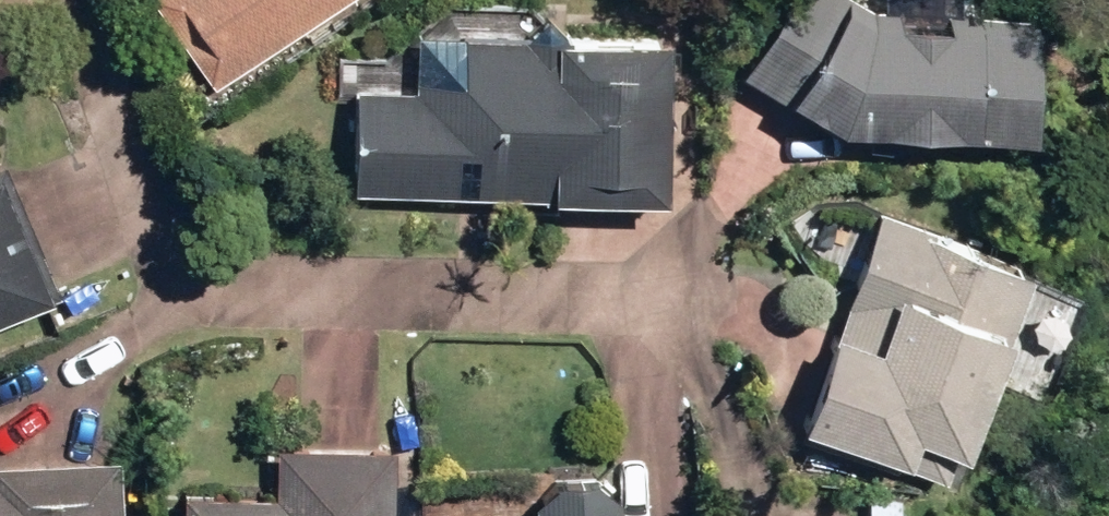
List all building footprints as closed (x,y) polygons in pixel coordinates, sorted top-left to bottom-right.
[(222,88),(350,0),(162,0),(222,88)] [(683,193),(684,28),(542,26),(541,0),(480,0),(479,26),(486,27),(486,41),(432,40),(432,85),(367,84),(365,189),(683,193)] [(1062,129),(1064,9),(963,7),(963,0),(913,0),(913,7),(880,6),(871,0),(801,0),(756,70),(795,95),(810,90),(863,123),(1062,129)] [(69,292),(15,165),(0,171),(0,320),(69,292)] [(909,459),(963,479),(978,441),(995,447),(1044,320),(1031,315),(1051,262),(898,204),(809,437),(903,473),(909,459)] [(407,445),(289,441),(287,496),(225,495),(226,484),(184,481),(183,515),(405,515),(407,445)] [(132,456),(5,462),(6,480),(0,480),(0,515),(135,515),(132,456)] [(636,499),(614,476),(571,477),(550,499),(551,515),(636,515),(636,499)] [(912,492),(880,492),(879,515),(912,515),(912,492)]
